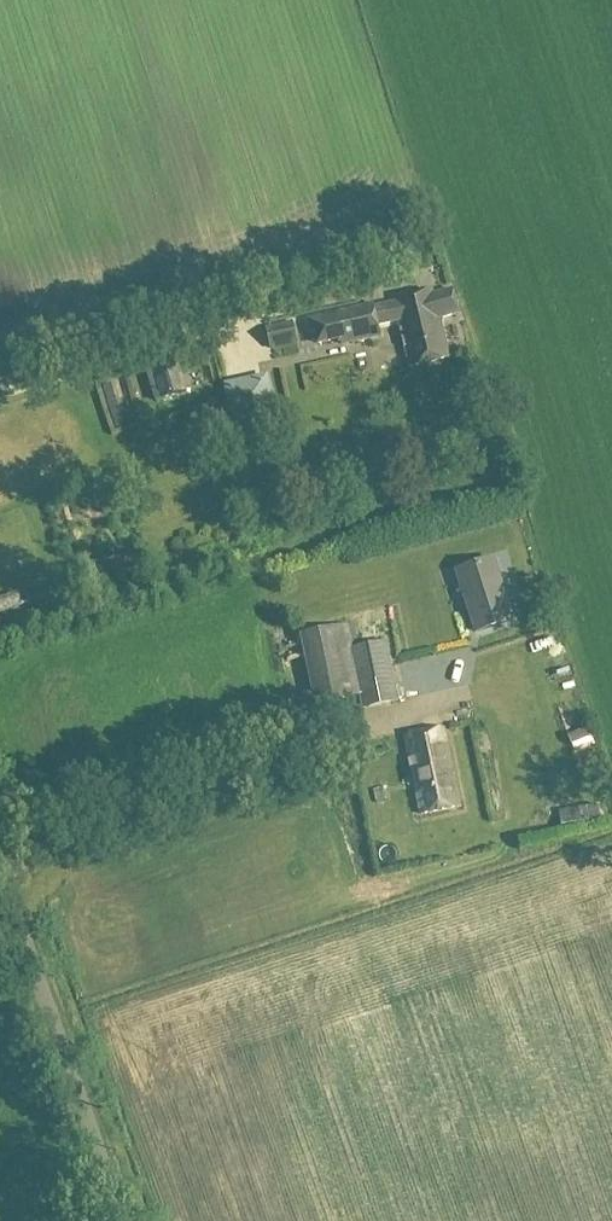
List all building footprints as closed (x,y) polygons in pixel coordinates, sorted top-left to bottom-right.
[(372,310),(371,304),(307,321),(311,337),(317,336),(319,345),(341,339),(343,346),(379,337),(377,328),(398,323),(410,369),(448,360),(438,320),(457,315),(451,291),(432,296),(431,290),(393,300),(394,304),(372,310)] [(270,349),(296,343),(291,323),(265,328),(270,349)] [(150,362),(161,400),(185,393),(174,355),(150,362)] [(270,403),(231,412),(234,425),(273,417),(270,403)] [(455,572),(475,634),(513,622),(493,560),(455,572)] [(363,620),(343,621),(345,642),(364,641),(363,620)] [(340,628),(303,636),(317,705),(357,697),(359,710),(397,702),(385,643),(345,651),(340,628)] [(459,808),(442,730),(404,738),(421,816),(459,808)]
